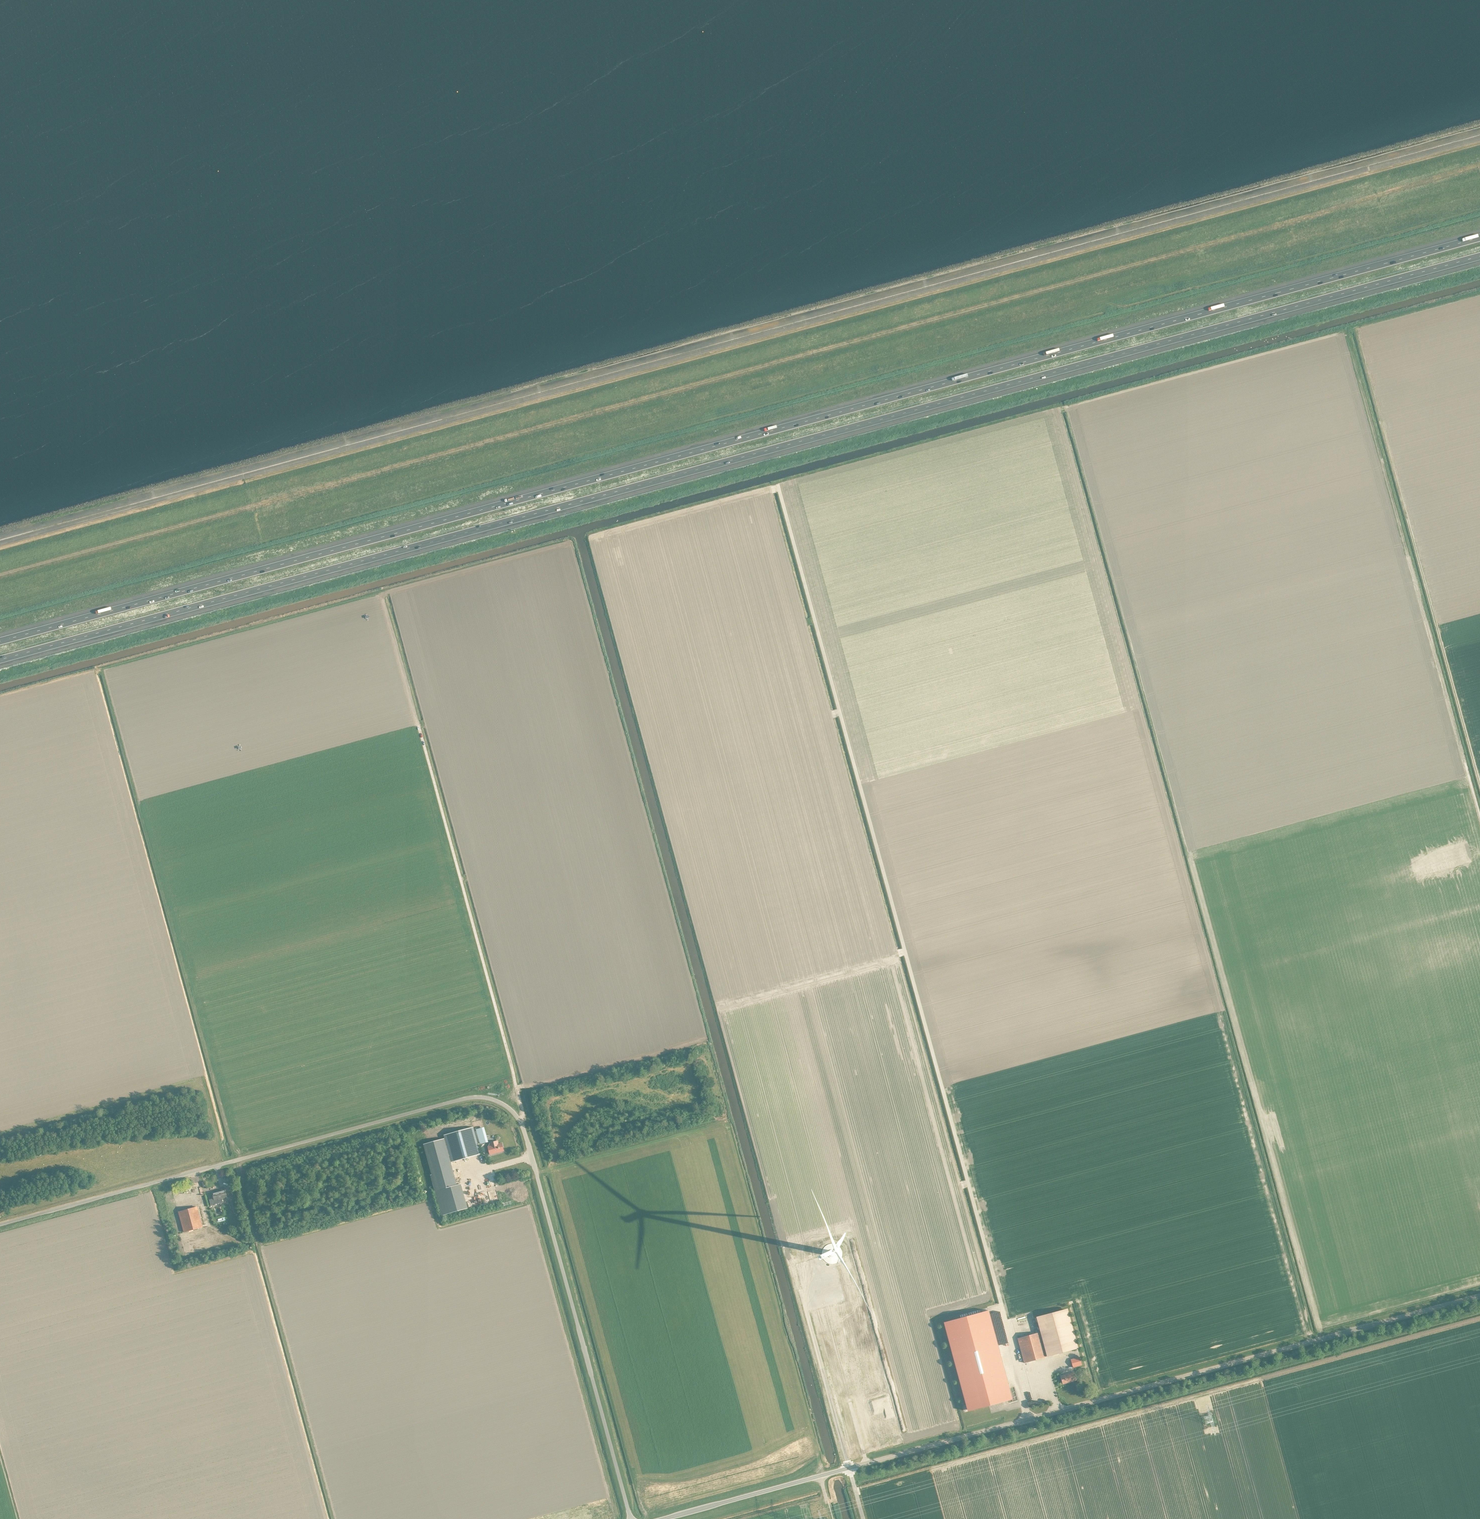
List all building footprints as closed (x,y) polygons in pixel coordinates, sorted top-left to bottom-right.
[(444,1139),(450,1162),(480,1153),(472,1126),(443,1134),(444,1139)] [(423,1144),(435,1190),(456,1184),(450,1162),(444,1139),(423,1144)] [(503,1150),(501,1142),(497,1143),(497,1140),(489,1142),(490,1145),(487,1146),(489,1154),(503,1150)] [(435,1190),(442,1214),(467,1208),(460,1183),(456,1184),(435,1190)] [(212,1198),(208,1199),(209,1204),(221,1201),(220,1198),(226,1197),(223,1188),(211,1191),(212,1198)] [(183,1231),(201,1226),(196,1206),(177,1211),(183,1231)] [(1039,1332),(1046,1356),(1075,1348),(1064,1309),(1031,1318),(1032,1322),(1036,1321),(1039,1332)] [(943,1322),(966,1409),(1015,1396),(1013,1386),(1008,1387),(987,1310),(943,1322)] [(1039,1332),(1025,1336),(1017,1338),(1023,1362),(1046,1356),(1039,1332)] [(1077,1358),(1070,1359),(1072,1366),(1078,1364),(1077,1358)] [(1062,1383),(1076,1379),(1073,1371),(1059,1375),(1062,1383)] [(838,1387),(844,1397),(847,1394),(841,1385),(838,1387)] [(1033,1397),(1034,1399),(1043,1398),(1042,1388),(1031,1390),(1031,1397),(1033,1397)]
